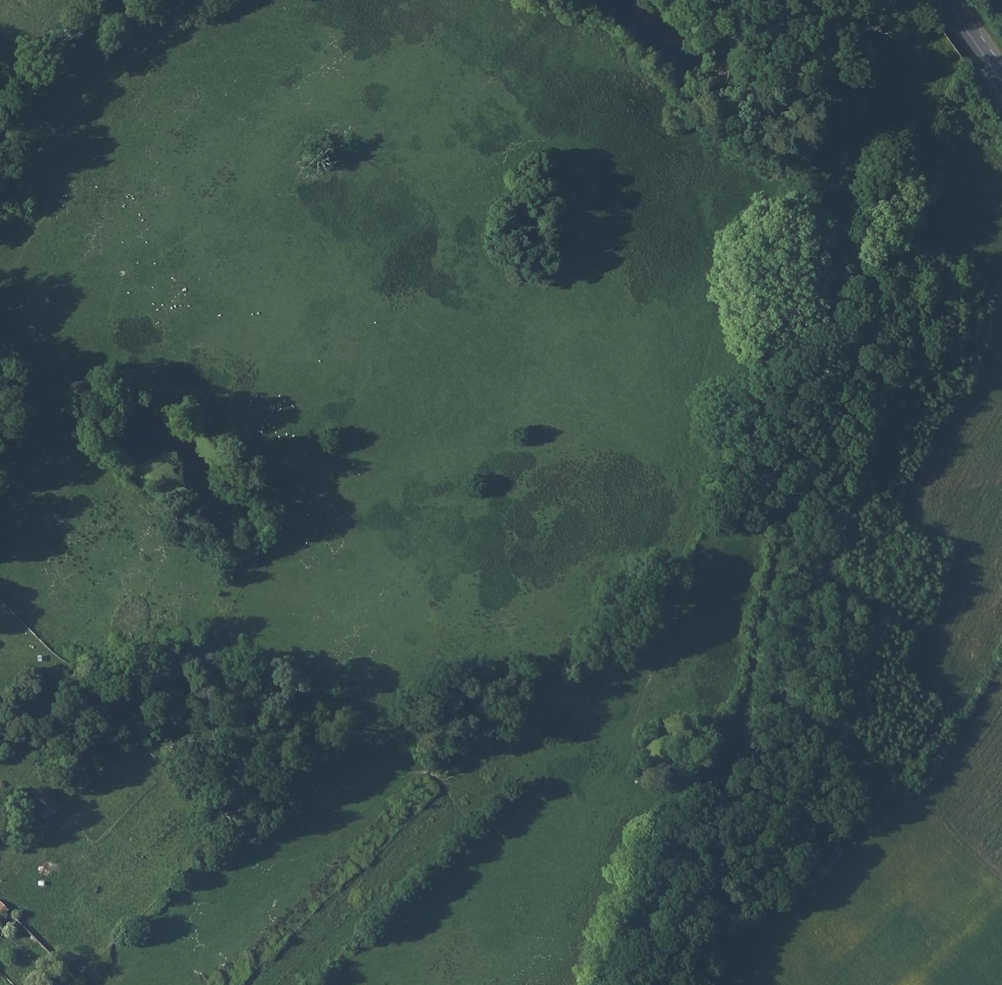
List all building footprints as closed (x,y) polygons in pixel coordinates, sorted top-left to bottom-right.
[(19,922),(0,903),(0,941),(19,922)]
